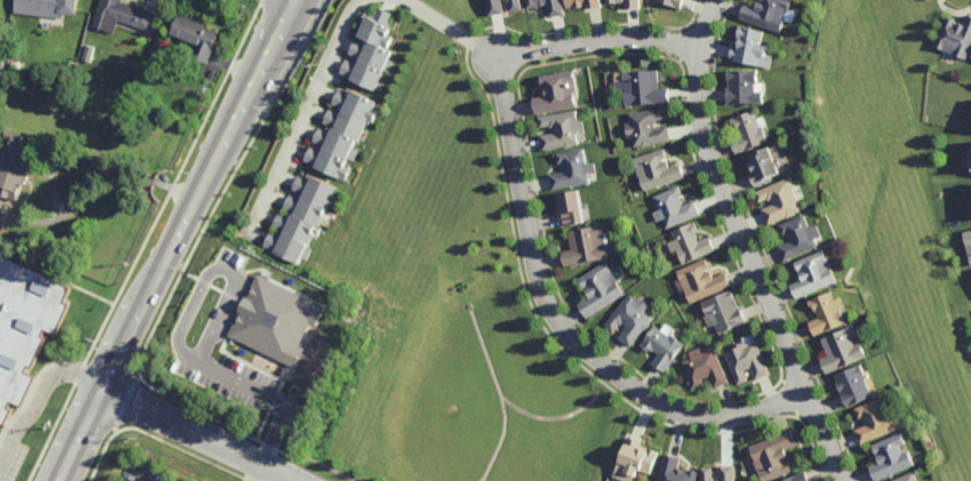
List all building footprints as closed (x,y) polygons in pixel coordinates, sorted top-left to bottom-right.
[(31,9),(32,0),(76,0),(75,12),(61,11),(61,12),(31,9)] [(93,26),(101,0),(121,0),(121,1),(157,13),(151,30),(118,19),(114,33),(93,26)] [(490,14),(488,0),(502,0),(504,12),(490,14)] [(512,9),(510,0),(522,0),(523,7),(512,9)] [(527,6),(526,0),(561,0),(563,13),(549,16),(547,3),(527,6)] [(601,0),(567,0),(568,10),(602,6),(601,0)] [(640,0),(607,0),(608,4),(625,4),(625,9),(640,9),(640,0)] [(681,9),(684,0),(655,0),(655,1),(681,9)] [(756,8),(759,0),(762,1),(763,0),(791,0),(779,32),(738,17),(743,3),(756,8)] [(387,22),(386,22),(385,24),(390,27),(386,34),(392,37),(387,48),(392,50),(388,58),(394,61),(389,71),(385,69),(375,90),(349,78),(350,77),(339,72),(345,58),(352,61),(355,55),(348,52),(354,39),(361,42),(363,37),(356,33),(362,21),(360,20),(366,10),(374,14),(378,5),(392,11),(387,22)] [(208,62),(192,56),(197,42),(173,32),(180,12),(209,24),(208,27),(220,32),(208,62)] [(967,22),(970,12),(970,51),(968,58),(955,52),(937,44),(950,15),(958,19),(957,23),(959,24),(961,19),(967,22)] [(766,54),(773,55),(770,68),(729,59),(732,44),(735,45),(740,26),(763,31),(761,42),(768,44),(766,54)] [(90,62),(83,60),(86,45),(93,47),(90,62)] [(659,87),(668,86),(669,102),(625,106),(624,92),(625,92),(623,71),(658,67),(659,87)] [(577,92),(574,92),(577,106),(535,114),(533,98),(546,95),(544,85),(542,85),(540,75),(573,69),(577,92)] [(759,83),(756,83),(756,91),(764,91),(764,103),(728,103),(728,88),(730,88),(730,80),(727,80),(727,69),(759,69),(759,83)] [(376,101),(373,108),(378,111),(373,123),(367,120),(358,141),(356,140),(353,148),(358,150),(353,161),(348,158),(344,167),(350,170),(345,180),(339,178),(338,179),(313,167),(314,165),(303,160),(309,147),(316,150),(318,145),(311,141),(318,128),(325,131),(327,125),(322,123),(328,109),(336,112),(338,107),(332,103),(338,90),(345,93),(348,87),(376,101)] [(655,127),(668,125),(671,141),(650,144),(650,145),(641,147),(640,145),(635,146),(633,136),(627,137),(625,124),(629,123),(628,113),(665,106),(667,117),(658,119),(658,121),(654,121),(655,127)] [(761,127),(763,126),(769,142),(737,154),(731,139),(742,135),(740,128),(735,130),(731,118),(755,109),(761,127)] [(578,119),(582,118),(585,132),(576,134),(577,144),(573,145),(573,146),(564,148),(564,146),(542,150),(540,136),(554,133),(552,127),(549,128),(548,125),(539,127),(538,117),(576,110),(578,119)] [(16,201),(0,195),(0,164),(6,148),(8,149),(11,141),(18,143),(21,134),(38,140),(33,156),(30,155),(29,157),(35,159),(25,185),(19,183),(16,190),(20,192),(16,201)] [(777,159),(780,158),(783,165),(779,167),(782,173),(772,177),(773,179),(757,187),(750,172),(751,171),(745,156),(771,145),(777,159)] [(663,161),(667,159),(670,166),(680,163),(685,177),(644,191),(639,177),(635,178),(632,169),(636,168),(633,158),(664,148),(667,157),(662,159),(663,161)] [(585,163),(593,162),(595,172),(587,174),(589,183),(552,189),(549,174),(563,172),(562,162),(557,163),(555,153),(583,149),(585,163)] [(336,187),(318,227),(316,226),(305,248),(310,250),(306,260),(300,258),(298,264),(273,253),(274,251),(264,247),(270,233),(276,236),(278,230),(271,227),(277,213),(285,217),(288,211),(281,208),(288,195),(296,199),(299,193),(291,189),(297,176),(305,179),(307,174),(336,187)] [(799,200),(797,201),(802,212),(797,214),(797,215),(789,218),(788,217),(769,225),(763,209),(775,204),(773,199),(770,200),(769,199),(760,203),(755,192),(792,177),(797,187),(794,188),(799,200)] [(683,206),(695,200),(701,214),(666,229),(662,220),(656,222),(652,213),(659,210),(653,196),(679,185),(683,195),(679,196),(683,206)] [(560,227),(554,194),(577,190),(583,223),(560,227)] [(811,229),(819,226),(823,236),(816,239),(819,247),(785,261),(779,247),(792,242),(788,233),(784,235),(780,226),(805,215),(811,229)] [(698,235),(697,235),(699,241),(710,237),(716,251),(683,265),(677,250),(671,253),(667,243),(675,240),(671,232),(695,222),(698,230),(696,231),(698,235)] [(603,233),(606,233),(609,245),(605,246),(608,257),(564,267),(561,252),(571,250),(567,232),(601,224),(603,233)] [(839,281),(798,299),(792,285),(804,280),(801,273),(804,272),(804,270),(800,271),(796,263),(825,250),(839,281)] [(5,424),(0,422),(0,255),(70,289),(63,303),(68,305),(55,335),(45,331),(42,337),(44,338),(31,368),(27,366),(25,371),(36,377),(22,406),(12,402),(8,409),(13,411),(5,424)] [(706,272),(711,270),(714,278),(726,273),(732,286),(691,304),(677,271),(706,259),(710,267),(705,269),(706,272)] [(618,282),(617,283),(624,295),(586,319),(577,305),(588,298),(584,291),(589,288),(587,285),(582,288),(577,280),(605,262),(618,282)] [(262,273),(329,306),(319,325),(314,323),(302,346),(307,348),(298,368),(231,335),(262,273)] [(739,308),(741,307),(747,322),(718,334),(715,325),(708,328),(704,317),(707,315),(702,303),(731,290),(739,308)] [(836,300),(842,298),(846,307),(842,309),(848,323),(816,336),(810,323),(821,318),(818,312),(817,312),(816,309),(813,310),(810,301),(832,292),(836,300)] [(635,300),(638,297),(650,306),(645,313),(652,319),(649,323),(650,324),(645,331),(644,330),(630,347),(618,338),(627,327),(622,323),(620,326),(618,325),(613,332),(604,326),(628,295),(635,300)] [(669,336),(670,335),(684,344),(664,373),(652,365),(659,355),(653,351),(653,352),(650,350),(648,352),(640,346),(642,342),(643,343),(654,326),(669,336)] [(857,345),(863,342),(869,357),(828,374),(822,360),(830,356),(823,339),(856,326),(859,335),(853,337),(857,345)] [(747,346),(757,342),(770,375),(756,380),(751,368),(744,371),(748,381),(738,385),(726,353),(732,351),(731,348),(746,342),(747,346)] [(702,354),(714,349),(728,383),(714,389),(709,377),(700,381),(702,385),(693,389),(682,363),(692,359),(689,353),(700,348),(702,354)] [(874,396),(849,407),(844,394),(843,392),(842,392),(838,383),(839,383),(836,376),(863,364),(867,374),(865,376),(874,396)] [(889,415),(895,412),(902,428),(861,445),(855,431),(867,426),(863,418),(860,419),(856,409),(883,398),(889,415)] [(794,471),(769,480),(763,480),(762,480),(760,475),(761,474),(756,462),(757,462),(751,447),(791,430),(798,445),(785,451),(789,458),(785,460),(786,463),(790,461),(791,464),(792,463),(794,468),(793,468),(794,471)] [(914,466),(879,480),(877,480),(871,468),(881,463),(878,457),(883,456),(882,453),(878,455),(877,452),(875,453),(873,448),(875,448),(874,446),(903,434),(907,444),(901,446),(904,453),(910,451),(913,459),(911,459),(914,466)] [(626,478),(624,480),(622,480),(613,477),(628,437),(642,443),(641,446),(659,452),(650,475),(638,470),(636,477),(633,476),(632,480),(626,478)] [(699,473),(697,480),(658,480),(665,454),(681,458),(679,470),(687,471),(686,473),(688,473),(689,470),(699,473)] [(735,466),(736,480),(721,480),(721,466),(735,466)] [(714,478),(715,480),(702,480),(702,468),(713,468),(713,478),(714,478)] [(806,472),(810,480),(784,480),(806,472)] [(913,473),(916,480),(895,480),(913,473)]
